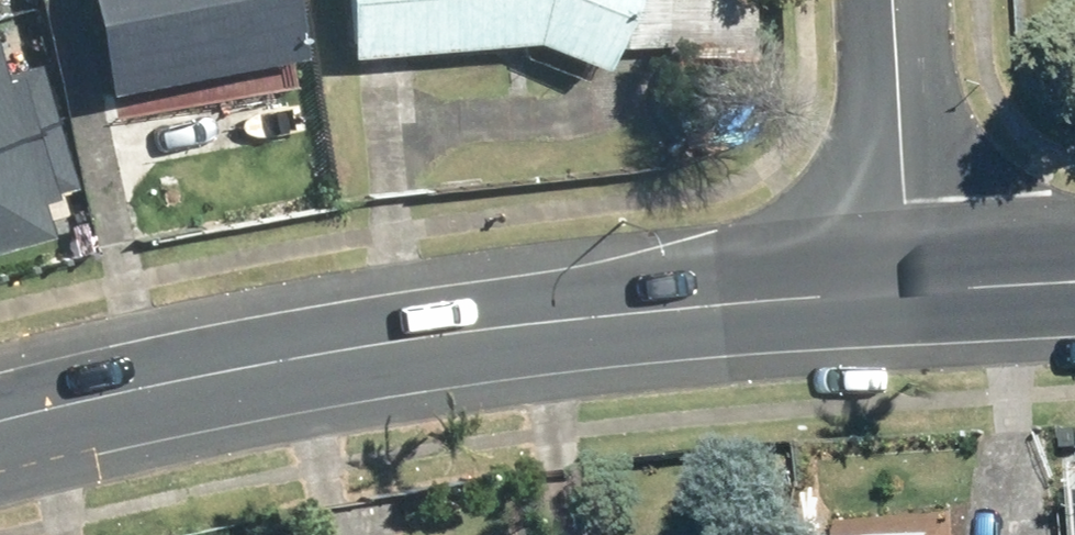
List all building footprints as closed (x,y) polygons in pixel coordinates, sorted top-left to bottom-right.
[(119,89),(307,53),(297,0),(102,0),(119,89)] [(633,0),(351,0),(356,58),(525,43),(524,47),(612,73),(633,0)] [(24,116),(9,61),(0,63),(0,123),(24,116)] [(0,123),(0,225),(37,214),(26,178),(41,173),(24,116),(0,123)]
